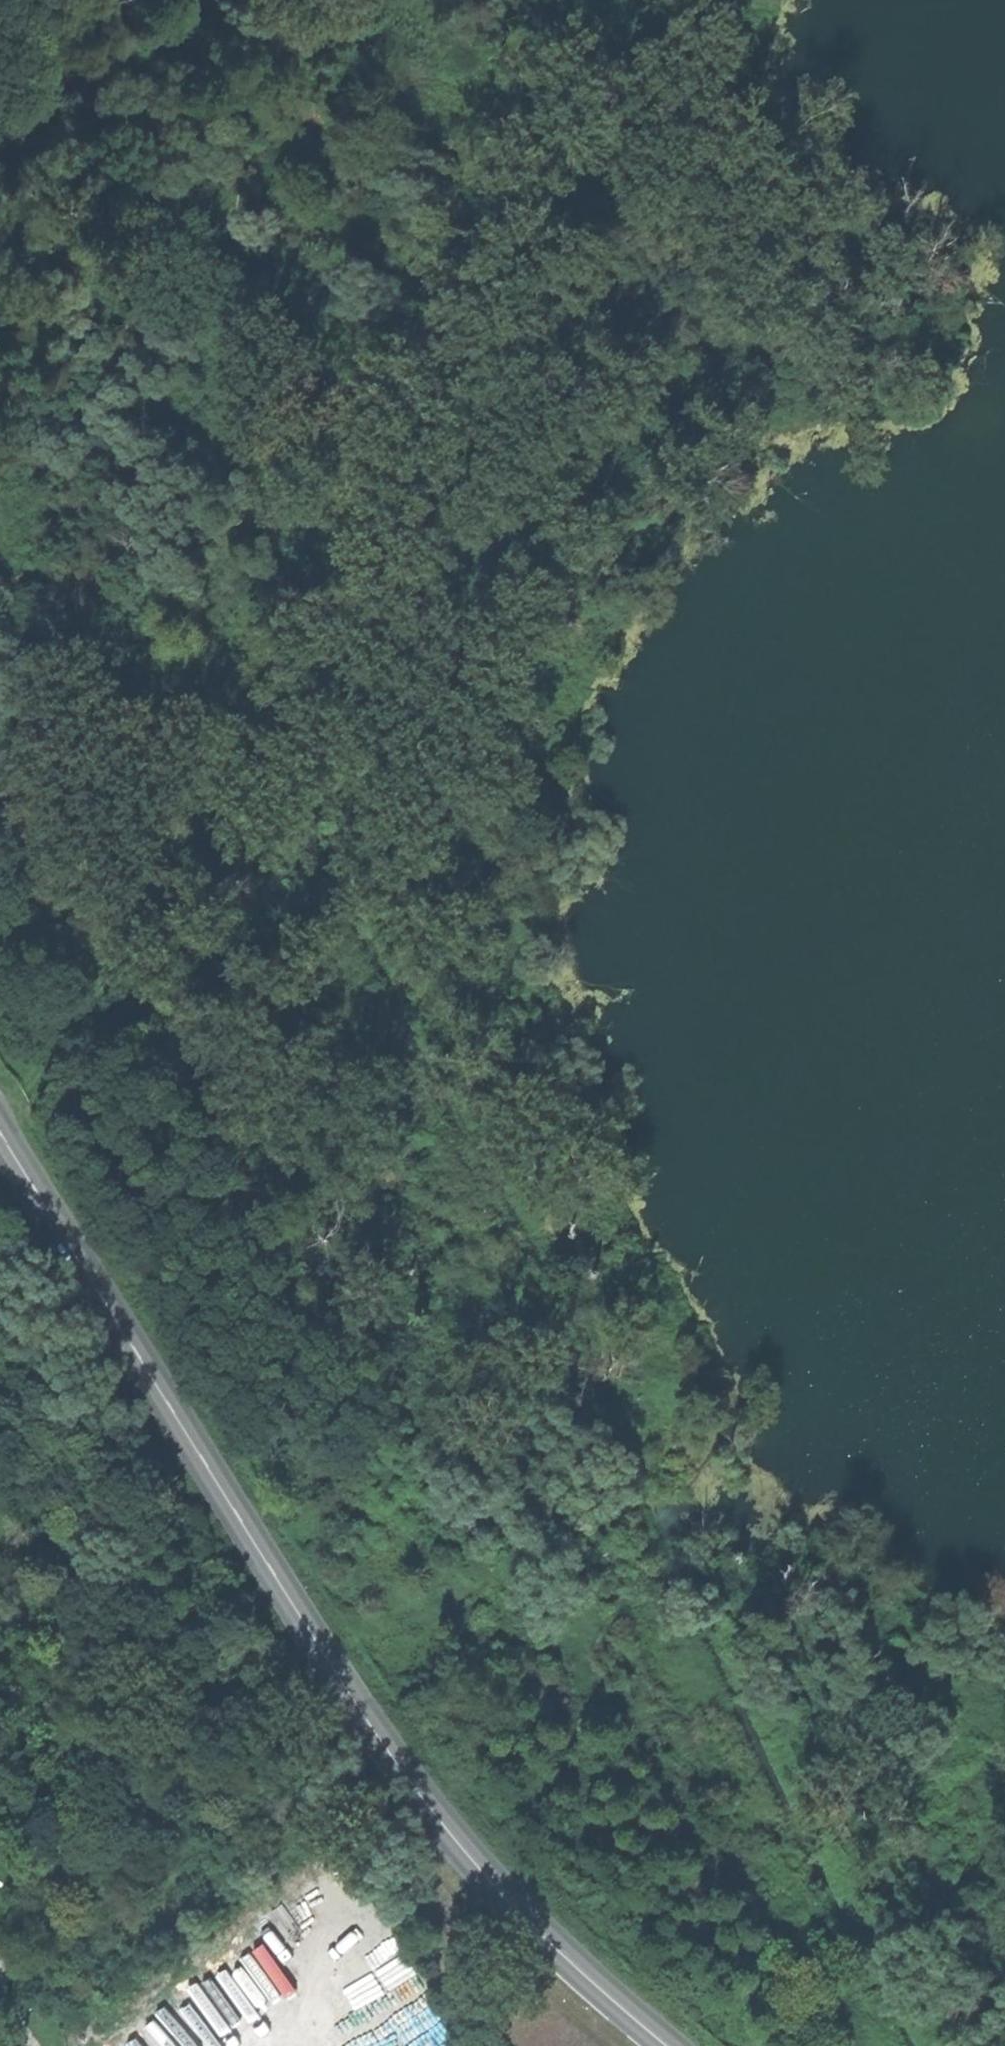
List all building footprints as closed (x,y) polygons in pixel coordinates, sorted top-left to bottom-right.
[(408,1973),(406,1944),(359,1948),(361,1980),(383,1978),(382,1968),(396,1967),(396,1974),(408,1973)]
